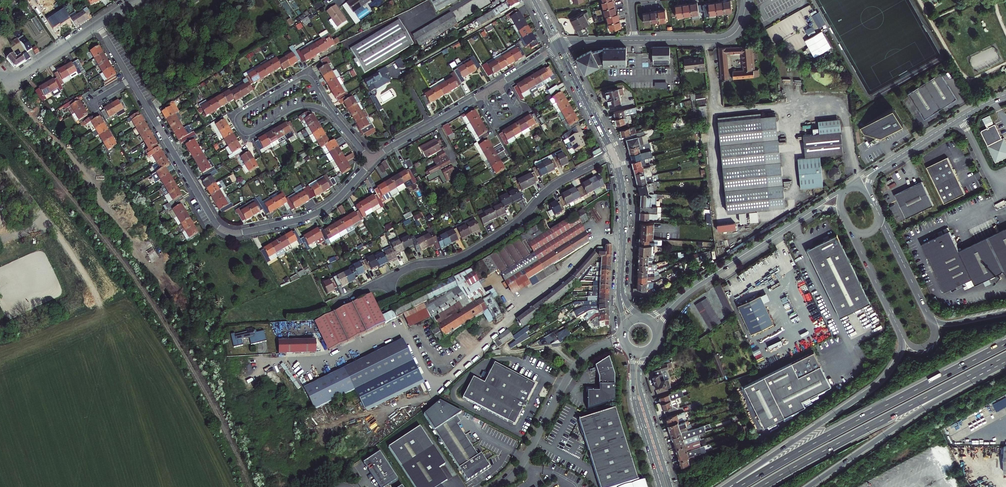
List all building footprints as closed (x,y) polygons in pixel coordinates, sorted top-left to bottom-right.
[(354,1),(353,0),(352,0),(347,4),(354,13),(371,1),(371,0),(354,0),(354,1)] [(429,0),(436,13),(458,0),(429,0)] [(502,5),(476,20),(479,26),(518,4),(516,0),(511,0),(502,5)] [(604,8),(615,6),(614,0),(605,0),(603,1),(602,1),(604,8)] [(413,8),(415,11),(428,4),(426,1),(413,8)] [(724,3),(725,13),(726,13),(729,13),(733,12),(731,2),(724,3)] [(722,14),(725,13),(724,3),(716,4),(717,15),(722,14)] [(340,11),(335,4),(323,13),(330,23),(333,21),(337,27),(346,21),(339,11),(340,11)] [(354,13),(347,4),(343,7),(350,16),(354,13)] [(698,4),(690,5),(692,16),(694,16),(699,15),(698,4)] [(717,15),(716,4),(703,6),(705,16),(710,16),(713,15),(717,15)] [(692,16),(690,5),(683,6),(684,17),(685,17),(688,16),(692,16)] [(73,18),(71,20),(77,28),(90,20),(87,16),(91,14),(86,6),(71,16),(73,18)] [(606,15),(608,15),(617,13),(615,6),(604,8),(606,15)] [(684,17),(683,6),(675,7),(676,18),(681,17),(683,17),(684,17)] [(509,17),(513,26),(522,21),(517,13),(516,13),(514,10),(504,16),(505,19),(509,17)] [(348,22),(340,11),(339,11),(346,21),(337,27),(338,28),(348,22)] [(665,11),(658,12),(659,23),(660,24),(663,23),(667,23),(665,11)] [(826,23),(820,11),(812,15),(819,27),(826,23)] [(61,26),(67,22),(61,12),(48,20),(54,29),(60,25),(61,26)] [(584,13),(571,19),(579,35),(588,35),(588,28),(586,25),(590,24),(588,19),(589,19),(587,12),(584,13)] [(608,15),(609,23),(620,20),(618,12),(617,13),(608,15)] [(658,12),(651,13),(652,24),(654,23),(659,23),(658,12)] [(652,24),(651,13),(643,14),(644,25),(645,25),(648,24),(652,24)] [(418,47),(456,25),(450,14),(412,37),(418,47)] [(307,18),(301,21),(304,27),(311,23),(307,18)] [(620,20),(609,23),(611,29),(616,28),(622,27),(620,20)] [(526,28),(522,21),(513,26),(517,32),(526,28)] [(413,46),(399,22),(351,49),(365,73),(413,46)] [(610,35),(618,35),(616,28),(611,29),(609,23),(607,23),(610,35)] [(517,32),(521,40),(530,35),(526,28),(517,32)] [(815,35),(812,30),(809,32),(811,37),(805,41),(815,57),(832,48),(822,31),(815,35)] [(319,37),(320,38),(327,50),(334,46),(340,42),(341,42),(339,38),(334,42),(328,32),(319,37)] [(534,42),(530,35),(521,40),(519,41),(523,48),(527,46),(530,50),(536,46),(534,42)] [(27,53),(32,50),(23,36),(18,40),(27,53)] [(320,38),(313,42),(320,54),(327,50),(320,38)] [(313,58),(320,54),(313,42),(306,46),(313,58)] [(513,45),(506,50),(513,62),(520,58),(519,58),(523,55),(519,47),(516,49),(514,46),(513,45)] [(292,54),(285,58),(291,67),(297,63),(296,63),(300,60),(295,52),(292,46),(289,48),(292,54)] [(307,62),(313,58),(306,46),(299,50),(295,52),(300,60),(302,64),(306,61),(307,62)] [(603,47),(603,48),(592,51),(591,49),(577,57),(585,73),(596,67),(596,68),(600,66),(599,65),(604,62),(604,64),(611,64),(611,65),(618,65),(618,64),(627,64),(627,57),(628,57),(628,53),(627,53),(627,47),(617,47),(617,48),(614,48),(614,46),(610,46),(610,47),(603,47)] [(670,46),(653,46),(653,53),(653,57),(651,57),(651,61),(653,61),(653,62),(657,62),(661,62),(662,62),(666,62),(670,62),(670,61),(671,61),(671,57),(670,57),(670,53),(670,46)] [(731,47),(732,54),(743,53),(744,70),(732,71),(733,77),(760,76),(760,69),(756,69),(755,52),(751,52),(751,46),(731,47)] [(94,60),(103,54),(98,47),(90,53),(94,60)] [(726,48),(719,48),(721,78),(728,78),(726,48)] [(506,50),(499,53),(507,66),(513,62),(506,50)] [(27,53),(21,57),(24,63),(30,59),(27,53)] [(492,57),(493,58),(500,70),(507,66),(499,53),(492,57)] [(95,68),(98,66),(107,61),(103,54),(94,60),(91,61),(95,68)] [(700,70),(706,70),(704,54),(698,55),(699,56),(685,58),(686,67),(700,66),(700,70)] [(16,68),(24,63),(21,57),(16,59),(13,55),(7,59),(14,68),(16,68)] [(274,72),(282,68),(279,62),(274,56),(267,60),(274,72)] [(285,58),(279,62),(282,68),(284,71),(291,67),(285,58)] [(324,78),(332,73),(328,65),(330,63),(327,58),(321,61),(324,67),(319,70),(324,78)] [(406,68),(401,58),(395,61),(399,68),(400,68),(401,68),(402,68),(404,69),(405,68),(406,68)] [(460,62),(461,63),(468,75),(475,71),(474,71),(479,67),(474,60),(470,62),(468,58),(460,62)] [(494,74),(500,70),(493,58),(486,62),(487,62),(480,66),(487,77),(493,73),(494,74)] [(268,76),(274,72),(267,60),(260,64),(261,65),(268,76)] [(102,74),(111,68),(107,61),(98,66),(102,74)] [(85,65),(83,62),(77,65),(83,76),(86,74),(82,67),(85,65)] [(468,75),(461,63),(450,70),(452,73),(457,80),(460,78),(461,79),(468,75)] [(73,67),(66,71),(73,83),(83,76),(77,65),(74,67),(73,67)] [(261,65),(254,69),(261,80),(268,76),(261,65)] [(375,72),(376,75),(379,80),(375,83),(375,84),(374,85),(375,88),(376,88),(390,80),(386,73),(388,72),(385,67),(375,72)] [(115,75),(111,68),(102,74),(99,75),(103,81),(102,81),(105,86),(116,79),(114,75),(115,75)] [(254,84),(261,80),(254,69),(243,75),(246,79),(250,86),(254,83),(254,84)] [(544,71),(538,74),(544,86),(551,83),(549,80),(553,78),(548,70),(544,72),(544,71)] [(59,76),(56,77),(58,82),(63,89),(73,83),(66,71),(59,75),(59,76)] [(324,78),(328,85),(340,78),(341,78),(337,71),(332,73),(324,78)] [(460,85),(457,80),(452,73),(449,75),(452,79),(445,83),(450,92),(456,88),(460,85)] [(538,74),(530,79),(537,91),(544,86),(538,74)] [(941,74),(907,94),(923,120),(956,101),(941,74)] [(370,91),(375,88),(374,85),(375,84),(375,83),(379,80),(376,75),(362,82),(368,92),(370,91)] [(340,78),(328,85),(332,92),(344,85),(340,78)] [(236,86),(238,89),(243,98),(250,94),(250,93),(253,91),(250,86),(246,79),(236,86)] [(530,79),(523,83),(531,95),(535,102),(537,101),(535,98),(540,95),(537,91),(530,79)] [(443,80),(436,84),(443,96),(450,92),(445,83),(443,80)] [(55,83),(48,87),(53,96),(54,97),(61,93),(60,91),(63,89),(58,82),(55,84),(55,83)] [(517,88),(513,91),(520,102),(531,95),(523,83),(516,87),(517,88)] [(344,85),(332,92),(336,99),(338,102),(339,101),(349,95),(347,91),(348,91),(345,84),(344,85)] [(429,88),(431,92),(436,100),(443,96),(436,84),(429,88)] [(618,88),(607,91),(610,103),(621,101),(620,95),(622,95),(622,93),(624,92),(623,87),(624,85),(622,84),(617,85),(618,88)] [(53,96),(48,87),(41,91),(42,92),(37,94),(46,105),(48,103),(46,100),(53,96)] [(555,87),(547,92),(550,96),(558,91),(555,87)] [(223,95),(228,104),(235,100),(231,93),(228,88),(221,92),(223,95)] [(375,88),(370,91),(372,94),(369,96),(377,111),(380,109),(377,103),(379,102),(376,95),(377,93),(377,91),(377,89),(376,88),(375,88)] [(238,89),(231,93),(235,100),(236,102),(243,98),(238,89)] [(549,101),(553,108),(564,101),(561,95),(560,95),(558,91),(550,96),(552,100),(549,101)] [(344,104),(348,111),(360,104),(361,103),(355,92),(349,95),(339,101),(341,106),(344,104)] [(436,100),(431,92),(421,97),(426,105),(430,103),(430,104),(436,100)] [(706,93),(697,94),(697,104),(706,104),(706,93)] [(215,99),(221,108),(228,104),(223,95),(215,99)] [(78,101),(77,98),(63,107),(64,110),(68,108),(72,115),(84,109),(79,101),(78,101)] [(215,99),(208,104),(214,112),(221,108),(215,99)] [(119,101),(111,106),(116,114),(118,117),(125,113),(123,110),(127,108),(122,100),(119,102),(119,101)] [(174,100),(161,108),(163,112),(167,119),(180,112),(181,111),(174,100)] [(214,112),(208,104),(206,100),(199,104),(206,117),(214,112)] [(569,109),(564,101),(553,108),(557,116),(569,109)] [(352,118),(364,111),(360,104),(348,111),(352,118)] [(106,120),(116,114),(111,106),(104,110),(105,110),(101,112),(106,120)] [(614,112),(616,118),(626,116),(631,114),(635,113),(634,107),(614,112)] [(894,108),(862,126),(870,140),(878,135),(882,136),(903,124),(894,108)] [(88,116),(84,109),(72,115),(76,122),(79,121),(81,124),(89,119),(87,116),(88,116)] [(569,109),(557,116),(561,123),(573,115),(569,109)] [(356,124),(368,117),(369,117),(365,110),(364,111),(352,118),(356,124)] [(171,126),(180,121),(184,119),(180,112),(167,119),(171,126)] [(470,113),(462,117),(467,126),(480,119),(475,112),(471,115),(470,113)] [(136,128),(145,123),(141,116),(141,117),(139,113),(127,120),(129,123),(132,121),(136,128)] [(306,130),(318,122),(314,116),(313,116),(311,113),(300,120),(306,130)] [(529,117),(523,121),(528,129),(538,123),(533,115),(530,118),(529,117)] [(577,123),(573,115),(561,123),(567,134),(578,127),(577,124),(577,123)] [(772,115),(718,120),(727,212),(735,211),(741,210),(782,206),(772,115)] [(626,116),(616,118),(617,121),(617,123),(619,126),(621,129),(630,127),(628,121),(626,116)] [(94,120),(93,117),(89,119),(81,124),(82,127),(88,124),(92,131),(104,125),(100,117),(94,120)] [(376,131),(368,117),(356,124),(360,131),(362,134),(365,132),(367,136),(376,131)] [(220,133),(229,128),(225,121),(224,121),(222,118),(213,123),(219,134),(220,133)] [(821,156),(843,154),(840,118),(819,120),(820,133),(803,135),(805,158),(799,159),(802,188),(825,186),(821,156)] [(484,127),(480,119),(467,126),(471,134),(484,127)] [(175,133),(184,128),(180,121),(171,126),(175,133)] [(523,121),(516,125),(522,136),(530,132),(528,129),(523,121)] [(310,137),(322,130),(318,122),(306,130),(310,137)] [(141,136),(150,131),(145,123),(136,128),(141,136)] [(286,124),(280,128),(287,140),(297,134),(290,123),(287,125),(286,124)] [(996,162),(1005,157),(1005,140),(1004,137),(1002,138),(996,124),(989,127),(989,128),(988,129),(988,128),(982,130),(981,132),(996,162)] [(96,139),(99,137),(108,132),(104,125),(92,131),(96,139)] [(516,141),(522,136),(516,125),(509,129),(516,141)] [(630,130),(630,127),(621,129),(622,135),(626,134),(639,131),(638,125),(635,126),(635,129),(630,130)] [(448,126),(442,129),(447,138),(453,136),(448,126)] [(488,133),(484,127),(471,134),(477,144),(484,139),(489,137),(487,134),(488,133)] [(581,134),(578,127),(567,134),(564,136),(566,140),(568,139),(574,153),(584,148),(580,139),(583,137),(581,134)] [(188,135),(184,128),(175,133),(179,140),(180,140),(182,143),(185,142),(196,135),(194,132),(188,135)] [(224,140),(233,135),(229,128),(220,133),(224,140)] [(287,140),(280,128),(273,132),(280,144),(287,140)] [(502,134),(499,136),(505,147),(516,141),(509,129),(501,134),(502,134)] [(317,142),(326,137),(322,130),(310,137),(314,144),(317,142)] [(626,134),(629,146),(642,143),(647,142),(645,134),(644,134),(643,130),(639,131),(626,134)] [(154,138),(150,131),(141,136),(145,143),(154,138)] [(99,137),(104,144),(112,139),(108,132),(99,137)] [(273,132),(266,136),(273,148),(280,144),(273,132)] [(196,135),(185,142),(187,145),(186,145),(190,153),(199,147),(195,140),(198,139),(196,135)] [(237,142),(233,135),(224,140),(228,147),(237,142)] [(262,154),(273,148),(266,136),(259,140),(259,141),(255,143),(262,154)] [(317,142),(321,149),(325,147),(330,144),(326,137),(317,142)] [(158,145),(154,138),(145,143),(141,145),(146,151),(147,154),(159,148),(157,145),(158,145)] [(112,139),(104,144),(108,151),(116,146),(112,139)] [(474,146),(479,156),(491,149),(487,142),(486,142),(484,139),(477,144),(474,146)] [(438,154),(442,152),(440,148),(442,147),(439,140),(426,148),(425,147),(421,149),(427,160),(438,154)] [(213,146),(215,151),(224,146),(221,142),(213,146)] [(237,142),(228,147),(226,148),(230,156),(229,157),(230,159),(234,157),(243,153),(241,150),(242,149),(237,142)] [(329,154),(338,148),(334,142),(330,144),(325,147),(329,154)] [(641,158),(642,158),(641,151),(644,150),(642,143),(629,146),(633,160),(641,158)] [(203,155),(199,147),(190,153),(194,160),(203,155)] [(159,148),(147,154),(149,158),(153,156),(157,163),(166,158),(161,151),(159,148)] [(330,162),(342,155),(338,148),(329,154),(326,155),(330,162)] [(484,163),(496,156),(491,149),(479,156),(484,163)] [(243,153),(234,157),(236,161),(238,160),(241,167),(253,160),(250,153),(249,154),(247,150),(243,153)] [(601,154),(599,150),(591,155),(593,159),(601,154)] [(561,152),(552,156),(557,168),(560,167),(561,169),(567,166),(561,152)] [(298,157),(300,162),(304,160),(305,159),(307,157),(305,153),(298,157)] [(344,159),(342,155),(330,162),(335,170),(346,163),(355,158),(353,154),(344,159)] [(207,162),(203,155),(194,160),(198,167),(207,162)] [(430,177),(441,171),(450,165),(444,155),(439,157),(440,158),(435,161),(436,164),(439,168),(428,174),(430,177)] [(500,164),(496,156),(484,163),(488,171),(491,169),(500,164)] [(552,156),(541,161),(547,175),(555,172),(554,169),(557,168),(552,156)] [(158,173),(166,168),(170,165),(166,158),(157,163),(153,165),(158,173)] [(641,158),(633,160),(634,167),(644,165),(644,162),(643,162),(641,158)] [(964,195),(947,159),(926,168),(943,205),(964,195)] [(210,160),(207,162),(198,167),(202,173),(205,176),(216,170),(210,160)] [(253,160),(241,167),(245,174),(258,167),(253,160)] [(300,162),(293,166),(295,169),(306,163),(304,160),(300,162)] [(540,178),(547,175),(541,161),(530,166),(534,173),(536,178),(539,176),(540,178)] [(336,172),(328,178),(330,180),(334,178),(337,184),(341,182),(338,177),(351,170),(346,163),(335,170),(336,172)] [(504,170),(500,164),(491,169),(495,175),(504,170)] [(450,165),(441,171),(445,178),(447,183),(457,178),(450,165)] [(644,165),(634,167),(636,173),(651,169),(650,165),(644,167),(644,165)] [(839,168),(834,167),(831,169),(829,173),(832,177),(836,179),(840,177),(841,172),(839,168)] [(161,180),(170,174),(166,168),(158,173),(157,173),(161,180)] [(651,169),(636,173),(638,179),(652,175),(651,169)] [(205,176),(202,178),(204,181),(203,182),(207,189),(216,184),(212,177),(218,173),(216,170),(205,176)] [(407,189),(418,183),(416,180),(414,177),(412,173),(411,171),(407,173),(407,172),(400,176),(407,189)] [(430,177),(426,178),(429,183),(439,178),(441,181),(445,178),(441,171),(430,177)] [(535,183),(538,182),(536,178),(534,173),(523,178),(528,188),(535,185),(535,183)] [(174,181),(170,174),(161,180),(165,186),(174,181)] [(330,188),(333,186),(330,180),(328,178),(326,175),(316,180),(323,192),(330,188)] [(652,175),(638,179),(639,185),(653,182),(654,182),(652,175)] [(407,189),(400,176),(393,180),(400,193),(407,189)] [(528,188),(523,178),(516,181),(514,177),(511,179),(517,191),(520,190),(521,191),(528,188)] [(604,187),(598,177),(582,187),(582,188),(576,192),(575,190),(561,198),(562,199),(558,201),(560,204),(557,206),(556,205),(549,208),(552,213),(548,215),(551,220),(554,218),(556,221),(566,216),(563,210),(594,193),(596,197),(602,193),(600,189),(604,187)] [(316,197),(323,192),(316,180),(308,184),(308,186),(306,187),(312,198),(315,196),(316,197)] [(400,193),(393,180),(386,184),(393,198),(400,193)] [(178,188),(174,181),(165,186),(162,188),(166,196),(178,188)] [(222,181),(216,184),(207,189),(212,196),(223,190),(226,188),(222,181)] [(921,181),(894,194),(905,218),(932,205),(921,181)] [(655,193),(653,182),(639,185),(640,189),(641,189),(642,192),(655,193)] [(383,204),(393,198),(386,184),(378,188),(379,189),(375,191),(378,196),(383,204)] [(309,199),(312,198),(306,187),(302,189),(295,192),(296,193),(302,204),(309,200),(309,199)] [(182,195),(178,188),(166,196),(170,203),(165,205),(167,209),(179,202),(184,199),(182,195)] [(216,203),(227,197),(223,190),(212,196),(216,203)] [(521,201),(517,191),(507,195),(511,203),(516,201),(517,203),(521,201)] [(284,204),(287,202),(281,192),(271,197),(277,209),(284,204)] [(658,206),(658,193),(655,193),(642,192),(642,199),(640,199),(640,201),(642,201),(642,205),(658,206)] [(296,208),(302,204),(296,193),(289,197),(290,200),(287,202),(291,210),(295,208),(296,208)] [(511,203),(507,195),(498,199),(501,206),(503,209),(507,207),(507,206),(511,203)] [(374,197),(367,201),(372,210),(374,214),(385,207),(383,204),(378,196),(374,198),(374,197)] [(227,197),(216,203),(220,210),(221,210),(223,214),(234,207),(232,203),(231,204),(227,197)] [(261,197),(258,199),(264,210),(267,214),(270,212),(271,212),(277,209),(271,197),(264,202),(261,197)] [(258,199),(247,205),(254,217),(261,212),(264,210),(258,199)] [(366,213),(372,210),(367,201),(361,205),(357,208),(360,212),(364,219),(368,217),(366,213)] [(181,205),(179,202),(167,209),(170,212),(173,219),(186,212),(182,205),(181,205)] [(254,217),(247,205),(237,211),(244,222),(247,220),(247,221),(254,217)] [(660,206),(658,206),(642,205),(641,221),(651,222),(651,218),(659,218),(660,206)] [(503,209),(501,206),(492,210),(495,219),(500,216),(501,218),(505,216),(503,209)] [(495,219),(492,210),(483,214),(481,210),(476,212),(483,226),(492,222),(491,221),(495,219)] [(753,211),(745,211),(746,221),(754,220),(753,211)] [(181,224),(190,219),(186,212),(173,219),(178,226),(181,224)] [(355,214),(349,217),(354,226),(365,220),(364,219),(360,212),(355,214)] [(414,216),(412,212),(404,216),(407,220),(414,216)] [(550,231),(545,221),(522,236),(523,238),(524,237),(534,255),(539,262),(553,254),(559,262),(590,244),(585,235),(581,226),(588,222),(583,213),(551,232),(550,231)] [(349,217),(342,221),(350,234),(356,230),(354,226),(349,217)] [(194,226),(190,219),(181,224),(185,231),(194,226)] [(474,219),(465,223),(471,236),(475,234),(476,236),(481,233),(474,219)] [(342,221),(335,226),(340,235),(342,238),(350,234),(342,221)] [(654,238),(655,222),(651,222),(641,221),(641,237),(654,238)] [(733,221),(715,224),(716,230),(733,227),(733,221)] [(471,236),(465,223),(456,227),(457,230),(461,239),(462,242),(468,239),(467,238),(471,236)] [(198,234),(194,226),(185,231),(182,233),(188,244),(200,237),(198,234)] [(329,230),(325,232),(332,244),(342,238),(340,235),(335,226),(328,229),(329,230)] [(318,245),(325,240),(329,246),(332,244),(325,232),(322,228),(319,230),(318,230),(311,234),(316,242),(318,245)] [(440,248),(436,239),(431,228),(427,230),(429,235),(422,238),(427,248),(434,245),(437,249),(440,248)] [(459,242),(458,240),(461,239),(457,230),(447,235),(452,245),(459,242)] [(926,244),(949,292),(976,279),(979,284),(1005,272),(1005,230),(962,250),(953,231),(926,244)] [(292,234),(286,237),(293,249),(303,243),(302,240),(297,232),(292,234)] [(305,238),(302,240),(303,243),(308,250),(311,248),(310,246),(316,242),(311,234),(304,238),(305,238)] [(452,245),(447,235),(436,239),(440,248),(441,250),(452,245)] [(836,235),(806,250),(840,318),(870,303),(836,235)] [(410,250),(414,247),(412,242),(409,236),(399,240),(404,250),(409,248),(410,250)] [(471,270),(473,273),(463,279),(470,289),(479,283),(498,271),(501,276),(502,275),(534,255),(524,237),(523,238),(522,236),(471,270)] [(286,237),(279,242),(286,253),(293,249),(286,237)] [(427,248),(422,238),(412,242),(414,247),(416,251),(420,250),(420,252),(427,248)] [(404,250),(399,240),(390,244),(391,246),(396,256),(400,254),(400,253),(404,250)] [(286,253),(279,242),(272,246),(279,257),(286,253)] [(654,244),(640,243),(640,252),(654,253),(654,244)] [(279,257),(272,246),(265,250),(266,250),(262,252),(268,263),(279,257)] [(396,256),(391,246),(382,249),(384,253),(389,263),(392,261),(393,263),(398,260),(396,256)] [(601,256),(611,257),(612,248),(609,248),(598,248),(595,251),(599,256),(601,256)] [(550,307),(579,283),(577,280),(590,266),(599,256),(595,251),(570,278),(521,315),(528,324),(551,307),(550,307)] [(654,253),(640,252),(639,262),(654,263),(654,257),(657,257),(657,253),(654,253)] [(389,263),(384,253),(374,257),(379,266),(380,269),(386,266),(385,265),(389,263)] [(538,263),(544,272),(551,267),(559,262),(553,254),(539,262),(538,263)] [(534,255),(502,275),(507,282),(523,272),(538,263),(539,262),(534,255)] [(379,266),(374,257),(374,256),(364,261),(369,272),(376,268),(376,267),(379,266)] [(610,269),(611,257),(601,256),(601,267),(597,267),(597,268),(601,268),(610,269)] [(361,276),(369,272),(364,261),(353,267),(357,276),(360,274),(361,276)] [(523,272),(528,281),(544,272),(538,263),(523,272)] [(349,270),(343,273),(348,284),(355,281),(354,279),(358,278),(357,276),(353,267),(352,265),(350,266),(349,269),(349,270)] [(544,272),(547,276),(554,272),(551,267),(544,272)] [(305,270),(298,274),(300,278),(300,279),(308,275),(308,274),(305,270)] [(473,273),(471,270),(453,279),(469,305),(475,301),(486,295),(479,283),(470,289),(463,279),(473,273)] [(512,291),(528,281),(523,272),(507,282),(512,291)] [(544,272),(528,281),(530,284),(531,286),(547,276),(544,272)] [(343,273),(333,278),(337,287),(340,286),(341,287),(348,284),(343,273)] [(337,287),(333,278),(323,283),(328,294),(335,290),(334,289),(337,287)] [(453,279),(424,293),(430,302),(438,299),(457,330),(484,314),(489,323),(494,320),(496,323),(502,319),(501,316),(502,316),(494,302),(491,298),(478,306),(475,301),(469,305),(453,279)] [(530,284),(528,281),(512,291),(514,294),(530,284)] [(634,286),(634,290),(648,291),(648,285),(652,286),(652,281),(648,281),(638,281),(638,287),(634,286)] [(735,311),(721,281),(715,285),(729,316),(735,311)] [(493,290),(488,293),(491,298),(494,302),(499,299),(493,290)] [(424,306),(432,317),(437,326),(431,330),(438,342),(457,330),(438,299),(430,302),(424,293),(392,308),(394,312),(397,318),(406,314),(424,306)] [(486,295),(475,301),(478,306),(491,298),(488,293),(486,295)] [(372,296),(353,305),(367,333),(386,324),(383,317),(372,296)] [(761,297),(738,307),(752,335),(774,325),(761,297)] [(722,322),(706,298),(695,305),(711,330),(722,322)] [(367,333),(353,305),(334,313),(348,342),(367,333)] [(412,327),(432,317),(424,306),(406,314),(412,327)] [(824,314),(822,314),(830,335),(836,333),(825,306),(818,309),(820,312),(823,311),(824,314)] [(386,324),(397,318),(394,312),(383,317),(386,324)] [(334,313),(315,322),(330,351),(348,342),(334,313)] [(596,327),(609,326),(609,322),(610,322),(610,320),(609,316),(600,316),(595,314),(592,317),(589,319),(596,327)] [(528,324),(521,315),(516,319),(522,329),(528,324)] [(531,331),(528,327),(513,338),(516,342),(526,335),(531,331)] [(248,332),(236,335),(236,333),(234,334),(237,347),(244,345),(242,339),(254,337),(255,344),(270,341),(268,331),(258,333),(257,330),(256,330),(256,329),(254,329),(254,328),(248,329),(248,332)] [(513,338),(508,331),(494,342),(496,345),(492,349),(494,352),(513,338)] [(562,343),(569,337),(566,333),(559,340),(562,343)] [(510,351),(529,339),(526,335),(516,342),(508,348),(510,351)] [(315,340),(280,341),(280,354),(316,352),(315,340)] [(414,361),(403,340),(345,368),(356,390),(414,361)] [(831,384),(815,350),(745,383),(765,424),(806,404),(803,398),(831,384)] [(725,375),(717,354),(712,356),(720,377),(725,375)] [(609,358),(595,366),(596,368),(597,371),(599,378),(599,388),(599,392),(588,392),(587,409),(615,401),(614,375),(609,358)] [(414,362),(414,361),(356,390),(357,391),(414,362)] [(661,363),(660,364),(662,369),(671,366),(670,361),(661,363)] [(414,362),(357,391),(367,412),(425,382),(414,362)] [(485,384),(473,378),(463,398),(515,425),(535,385),(495,364),(485,384)] [(356,390),(345,368),(305,389),(316,410),(356,390)] [(659,369),(652,372),(658,390),(667,387),(665,379),(675,376),(674,374),(664,377),(663,372),(661,372),(659,369)] [(695,391),(693,385),(660,396),(662,402),(675,398),(695,391)] [(665,412),(678,408),(675,398),(662,402),(665,412)] [(439,399),(424,413),(467,479),(489,465),(477,446),(474,448),(457,423),(460,421),(456,414),(461,411),(439,399)] [(578,420),(599,486),(616,486),(637,480),(615,409),(578,420)] [(666,417),(668,423),(678,420),(687,418),(685,412),(684,412),(683,411),(666,417)] [(668,423),(670,429),(687,424),(685,420),(679,422),(678,420),(668,423)] [(670,429),(672,435),(682,432),(682,431),(688,429),(687,424),(670,429)] [(388,446),(415,486),(432,486),(440,482),(446,478),(438,466),(444,462),(420,425),(388,446)] [(672,435),(674,441),(698,434),(706,431),(704,425),(682,432),(672,435)] [(674,441),(676,447),(700,440),(698,434),(674,441)] [(676,447),(678,453),(702,446),(700,440),(676,447)] [(702,446),(678,453),(680,459),(706,451),(707,451),(705,445),(702,446)] [(680,459),(682,465),(708,457),(706,451),(680,459)] [(397,479),(380,453),(364,463),(380,486),(385,486),(397,479)]
